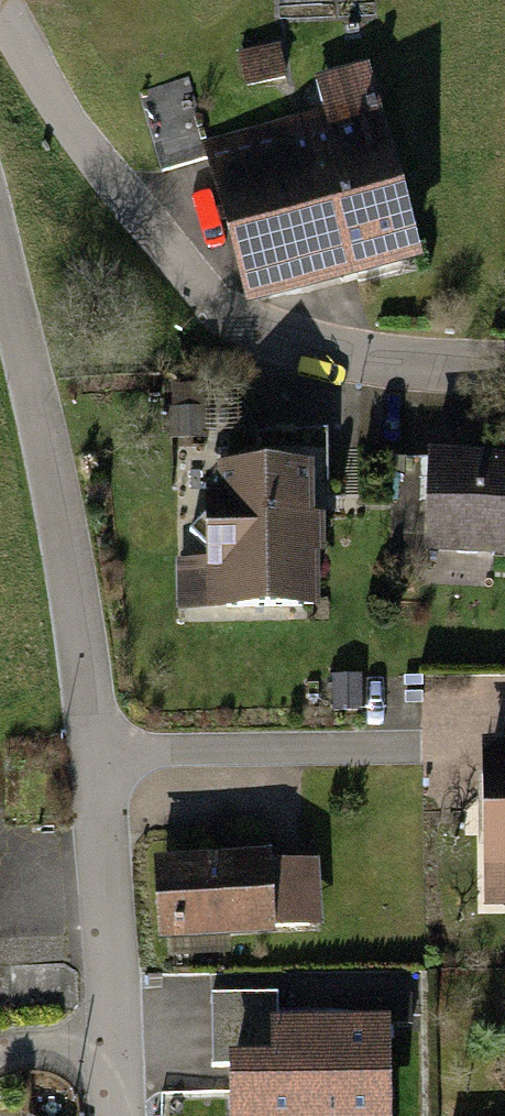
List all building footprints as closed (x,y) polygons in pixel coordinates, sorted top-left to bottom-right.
[(373,118),(214,158),(248,291),(406,251),(373,118)] [(437,459),(433,559),(504,562),(504,462),(437,459)] [(313,463),(201,464),(203,602),(315,600),(313,463)] [(479,743),(479,921),(504,921),(504,743),(479,743)] [(314,853),(154,864),(161,962),(321,950),(314,853)] [(235,1057),(236,1115),(381,1115),(380,1018),(277,1018),(276,991),(212,992),(213,1057),(235,1057)]
